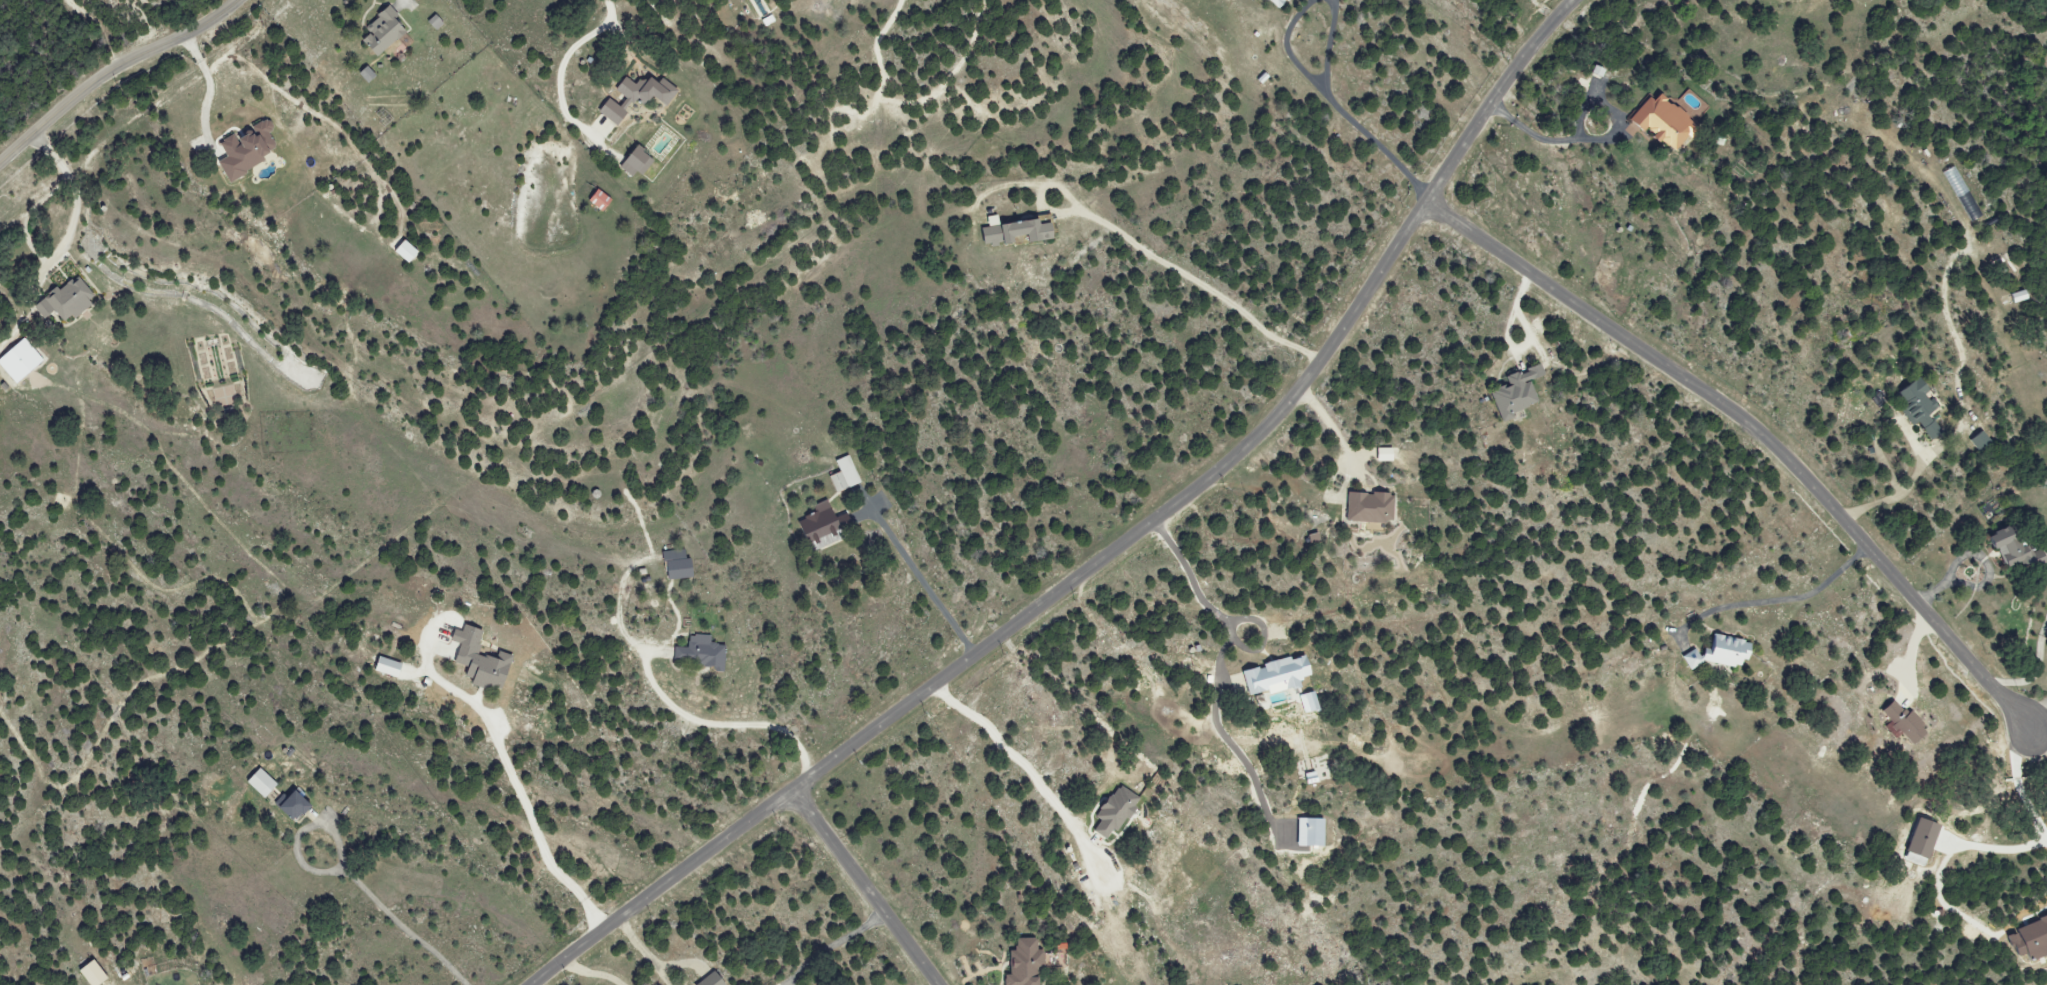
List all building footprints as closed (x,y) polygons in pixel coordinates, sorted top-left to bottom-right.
[(1275,10),(1284,0),(1264,0),(1275,10)] [(367,29),(372,35),(365,41),(380,58),(409,31),(395,17),(399,14),(391,6),(367,29)] [(617,90),(631,101),(634,98),(647,108),(655,97),(669,107),(680,92),(663,79),(660,83),(649,75),(640,87),(627,77),(617,90)] [(1627,122),(1644,135),(1645,133),(1672,153),(1694,125),(1651,92),(1627,122)] [(600,113),(620,127),(629,113),(610,100),(600,113)] [(231,181),(277,159),(272,149),(277,146),(271,133),(276,130),(270,119),(252,128),(255,133),(240,140),(237,134),(221,142),(229,158),(221,161),(231,181)] [(644,177),(657,163),(640,147),(621,167),(633,178),(639,172),(644,177)] [(1954,165),(1942,170),(1967,222),(1979,216),(1954,165)] [(589,202),(603,213),(613,201),(599,190),(589,202)] [(995,222),(994,216),(984,217),(985,228),(977,228),(979,244),(1006,242),(1006,237),(1019,235),(1020,242),(1049,239),(1047,217),(995,222)] [(410,265),(420,252),(406,241),(396,253),(410,265)] [(35,307),(46,321),(50,318),(59,329),(98,299),(80,276),(61,290),(59,288),(35,307)] [(2025,300),(2023,291),(2008,294),(2010,303),(2025,300)] [(24,338),(0,361),(0,365),(19,385),(45,361),(24,338)] [(1526,380),(1541,375),(1537,364),(1502,375),(1505,385),(1487,391),(1497,423),(1510,419),(1507,412),(1533,404),(1526,380)] [(1908,426),(1916,421),(1925,439),(1937,433),(1926,412),(1936,407),(1931,398),(1928,399),(1917,378),(1892,391),(1900,406),(1898,407),(1908,426)] [(1992,446),(1980,430),(1967,439),(1978,455),(1992,446)] [(1390,449),(1375,449),(1374,462),(1390,462),(1390,449)] [(837,472),(826,476),(833,493),(858,483),(847,455),(833,461),(837,472)] [(1343,522),(1389,524),(1390,494),(1344,492),(1343,522)] [(804,552),(853,533),(845,513),(832,518),(825,500),(810,506),(813,514),(792,522),(804,552)] [(1994,548),(2001,568),(2021,561),(2008,526),(1981,536),(1986,550),(1994,548)] [(659,553),(663,581),(692,577),(689,559),(685,560),(683,549),(659,553)] [(509,656),(494,651),(492,659),(474,654),(481,632),(460,626),(458,632),(450,629),(446,641),(456,644),(450,663),(466,668),(461,681),(497,693),(509,656)] [(1699,661),(1736,668),(1738,659),(1744,660),(1747,642),(1706,634),(1702,655),(1684,652),(1681,667),(1697,670),(1699,661)] [(672,647),(671,665),(722,668),(724,645),(707,644),(708,636),(686,635),(685,648),(672,647)] [(1245,698),(1299,685),(1297,679),(1307,676),(1302,655),(1238,670),(1245,698)] [(399,664),(374,656),(370,671),(394,679),(399,664)] [(1296,695),(1300,713),(1315,710),(1311,692),(1296,695)] [(1892,698),(1876,712),(1907,745),(1923,731),(1892,698)] [(259,799),(273,784),(256,768),(242,782),(259,799)] [(1137,798),(1115,784),(1094,818),(1098,820),(1090,832),(1103,840),(1109,829),(1115,832),(1137,798)] [(271,809),(287,824),(304,806),(288,791),(271,809)] [(1321,820),(1294,819),(1293,847),(1320,847),(1321,820)] [(1901,860),(1922,867),(1935,825),(1913,819),(1901,860)] [(2012,958),(2023,953),(2025,960),(2046,953),(2046,917),(2003,932),(2012,958)] [(1041,951),(1033,951),(1033,939),(1008,939),(1008,976),(1000,976),(1000,984),(1032,984),(1032,971),(1041,971),(1041,951)] [(110,980),(98,960),(82,969),(91,984),(101,984),(110,980)] [(710,971),(694,984),(722,984),(710,971)]
